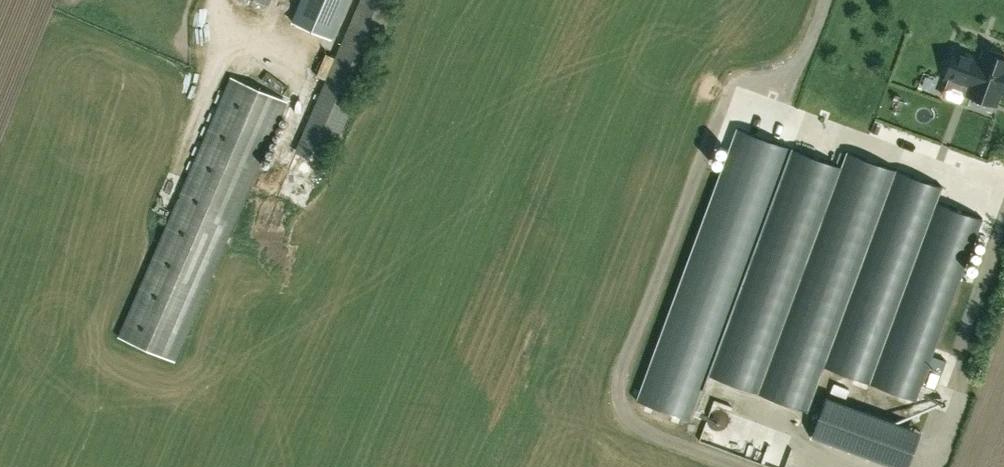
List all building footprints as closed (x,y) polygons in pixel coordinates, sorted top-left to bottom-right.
[(990,50),(989,53),(984,52),(981,60),(955,51),(946,77),(971,86),(968,94),(995,104),(1001,88),(1003,89),(1003,55),(990,50)] [(708,375),(792,149),(736,129),(636,400),(692,420),(708,375)] [(937,202),(943,187),(846,152),(841,167),(792,149),(708,375),(808,411),(823,366),(916,401),(983,219),(937,202)] [(919,429),(826,397),(813,434),(906,466),(919,429)]
